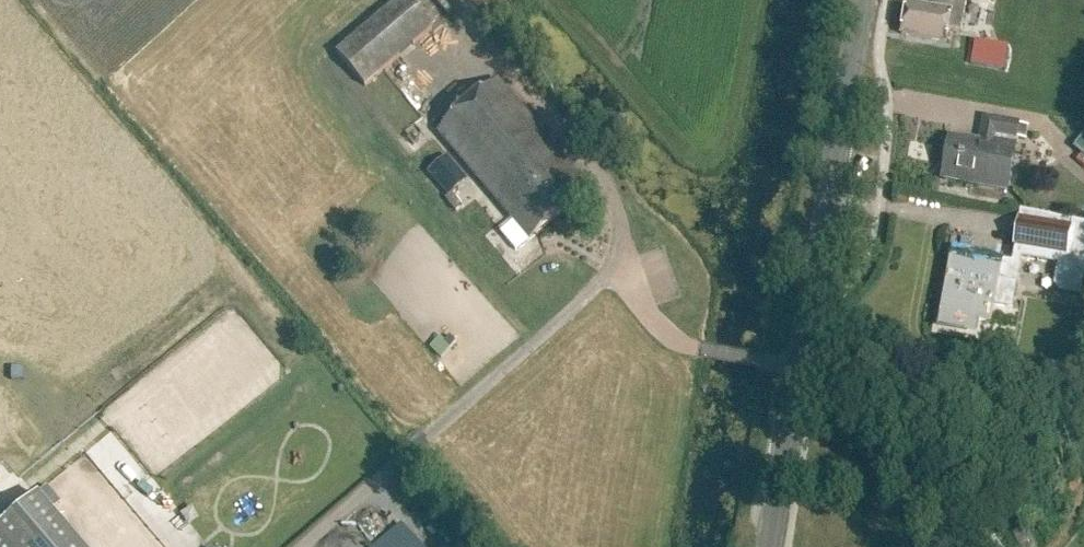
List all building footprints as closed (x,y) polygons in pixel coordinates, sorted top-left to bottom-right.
[(370,82),(432,29),(406,0),(395,0),(340,47),(370,82)] [(903,34),(945,42),(948,27),(960,30),(966,0),(939,0),(937,10),(908,5),(903,34)] [(993,41),(980,39),(975,65),(999,69),(1002,54),(991,52),(993,41)] [(498,81),(438,132),(514,222),(529,240),(529,241),(590,189),(498,81)] [(980,143),(966,140),(966,142),(950,139),(944,173),(970,178),(969,183),(1007,190),(1017,138),(1025,140),(1028,126),(1019,125),(1019,124),(985,118),(980,143)] [(1075,146),(1083,154),(1083,136),(1075,146)] [(1001,266),(1000,269),(998,280),(998,282),(977,278),(977,277),(960,274),(955,297),(954,298),(949,302),(944,326),(978,332),(979,322),(991,324),(994,306),(1012,309),(1021,257),(1055,263),(1059,264),(1055,287),(1059,294),(1083,298),(1083,224),(1021,210),(1011,264),(1007,263),(1006,263),(1005,263),(1004,263),(1003,263),(1003,264),(1002,264),(1001,265),(1001,266)] [(529,240),(514,222),(501,233),(516,251),(529,240)] [(36,496),(0,526),(0,546),(78,546),(36,496)] [(10,514),(0,502),(0,522),(10,514)]
